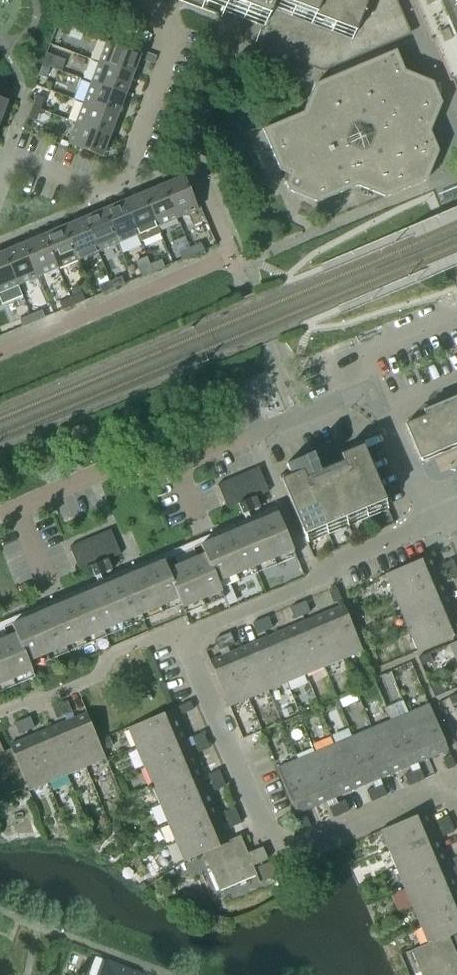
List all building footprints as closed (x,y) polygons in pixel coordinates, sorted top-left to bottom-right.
[(221,17),(223,12),(228,0),(176,0),(221,17)] [(393,0),(228,0),(223,12),(234,17),(243,20),(243,19),(257,24),(258,22),(263,24),(251,55),(285,67),(292,49),(307,55),(307,54),(316,57),(314,62),(328,67),(329,67),(407,34),(393,0)] [(416,5),(423,1),(456,81),(456,0),(414,0),(416,5)] [(67,36),(72,25),(64,22),(60,33),(67,36)] [(132,76),(139,55),(106,42),(98,63),(132,76)] [(429,132),(434,117),(420,111),(426,97),(412,92),(418,78),(413,67),(403,71),(395,51),(341,74),(314,85),(303,114),(263,130),(280,171),(289,174),(285,183),(288,189),(298,195),(317,202),(357,186),(385,197),(412,186),(425,180),(437,151),(429,132)] [(49,68),(54,56),(46,53),(42,65),(49,68)] [(124,95),(132,76),(98,63),(91,83),(124,95)] [(45,79),(49,68),(42,65),(38,76),(45,79)] [(116,116),(124,95),(91,83),(83,103),(116,116)] [(39,110),(44,99),(36,96),(32,107),(39,110)] [(109,136),(116,116),(83,103),(75,123),(109,136)] [(35,121),(39,110),(32,107),(28,118),(35,121)] [(101,157),(109,136),(75,123),(67,144),(101,157)] [(197,210),(183,176),(163,185),(177,218),(197,210)] [(177,218),(163,185),(143,193),(157,227),(177,218)] [(157,227),(143,193),(123,202),(137,235),(140,242),(160,234),(157,227)] [(137,235),(123,202),(103,210),(117,243),(137,235)] [(117,243),(103,210),(83,219),(97,252),(117,243)] [(443,217),(453,242),(456,251),(456,211),(443,217)] [(97,252),(83,219),(64,227),(77,260),(97,252)] [(77,260),(64,227),(43,235),(57,268),(77,260)] [(57,268),(43,235),(23,244),(37,277),(57,268)] [(37,277),(23,244),(3,252),(17,285),(37,277)] [(203,251),(200,244),(189,248),(192,256),(203,251)] [(192,256),(189,248),(178,253),(181,260),(192,256)] [(3,252),(0,253),(0,292),(17,285),(3,252)] [(164,268),(160,260),(149,265),(152,272),(164,268)] [(152,272),(149,265),(138,270),(141,277),(152,272)] [(124,284),(121,277),(109,282),(113,289),(124,284)] [(113,289),(109,282),(98,286),(101,294),(113,289)] [(84,301),(81,294),(70,298),(73,306),(84,301)] [(73,306),(70,298),(59,303),(62,311),(73,306)] [(44,318),(41,311),(30,315),(33,323),(44,318)] [(33,323),(30,315),(19,320),(22,327),(33,323)] [(423,410),(425,415),(405,424),(417,455),(456,438),(456,396),(423,410)] [(386,503),(360,443),(338,452),(342,461),(351,458),(354,463),(298,486),(295,481),(319,471),(311,454),(285,465),(289,473),(279,477),(304,537),(386,503)] [(268,492),(258,468),(217,485),(227,510),(238,505),(242,515),(259,507),(255,498),(268,492)] [(221,591),(217,582),(292,550),(277,513),(199,545),(203,555),(196,558),(192,549),(174,556),(177,566),(167,570),(163,561),(11,625),(15,634),(7,637),(3,628),(0,629),(0,684),(31,671),(27,661),(177,598),(181,608),(221,591)] [(107,560),(120,555),(109,530),(69,547),(79,572),(90,568),(94,577),(111,569),(107,560)] [(393,595),(439,575),(430,555),(384,575),(393,595)] [(455,568),(452,560),(441,565),(444,573),(455,568)] [(455,568),(444,573),(447,580),(456,576),(456,573),(455,568)] [(401,614),(447,594),(439,575),(393,595),(401,614)] [(340,600),(338,594),(336,589),(328,592),(332,603),(340,600)] [(408,632),(454,613),(447,594),(401,614),(408,632)] [(309,613),(305,602),(297,605),(302,616),(309,613)] [(302,616),(297,605),(289,608),(294,619),(302,616)] [(362,651),(343,605),(323,613),(342,659),(362,651)] [(342,659),(323,613),(304,621),(323,667),(342,659)] [(456,635),(456,619),(454,613),(408,632),(417,652),(456,635)] [(272,628),(267,617),(259,621),(264,632),(272,628)] [(264,632),(259,621),(252,624),(256,635),(264,632)] [(323,667),(304,621),(285,629),(304,675),(323,667)] [(304,675),(285,629),(266,637),(286,683),(304,675)] [(234,644),(229,633),(222,636),(226,647),(234,644)] [(226,647),(222,636),(214,640),(219,651),(226,647)] [(286,683),(266,637),(248,645),(267,691),(286,683)] [(456,665),(456,641),(449,645),(456,665)] [(267,691),(248,645),(229,653),(248,699),(267,691)] [(248,699),(229,653),(209,661),(228,707),(248,699)] [(432,661),(428,653),(417,658),(420,666),(432,661)] [(445,693),(442,685),(430,690),(434,698),(445,693)] [(456,695),(448,698),(453,709),(456,707),(456,698),(456,695)] [(71,713),(67,702),(59,705),(64,716),(71,713)] [(192,710),(189,702),(178,707),(182,715),(192,710)] [(447,750),(428,704),(409,713),(428,758),(447,750)] [(64,716),(59,705),(51,708),(56,719),(64,716)] [(181,728),(173,709),(127,728),(135,748),(181,728)] [(105,759),(97,740),(86,713),(66,721),(85,767),(105,759)] [(428,758),(409,713),(389,721),(409,766),(428,758)] [(34,728),(29,717),(21,721),(26,732),(34,728)] [(26,732),(21,721),(14,724),(19,735),(26,732)] [(85,767),(66,721),(47,729),(66,775),(85,767)] [(409,766),(389,721),(370,729),(389,775),(409,766)] [(189,748),(181,728),(135,748),(143,767),(189,748)] [(66,775),(47,729),(28,737),(48,783),(66,775)] [(389,775),(370,729),(351,737),(371,782),(389,775)] [(205,741),(202,733),(191,738),(194,745),(205,741)] [(48,783),(28,737),(9,745),(10,749),(26,786),(28,791),(48,783)] [(371,782),(351,737),(333,744),(352,790),(371,782)] [(209,748),(205,741),(194,745),(198,753),(209,748)] [(352,790),(333,744),(314,752),(333,798),(352,790)] [(10,749),(3,752),(0,746),(0,797),(26,786),(10,749)] [(151,786),(197,767),(189,748),(143,767),(151,786)] [(333,798),(314,752),(296,760),(315,806),(333,798)] [(454,767),(450,756),(442,759),(446,770),(454,767)] [(315,806),(296,760),(276,768),(295,814),(315,806)] [(159,805),(205,785),(197,767),(151,786),(159,805)] [(423,780),(419,769),(411,772),(416,783),(423,780)] [(221,778),(218,771),(207,775),(210,783),(221,778)] [(416,783),(411,772),(403,775),(408,786),(416,783)] [(224,786),(221,778),(210,783),(213,791),(224,786)] [(167,823),(212,804),(205,785),(159,805),(167,823)] [(386,796),(381,785),(373,788),(378,799),(386,796)] [(378,799),(373,788),(366,791),(370,802),(378,799)] [(348,811),(343,800),(336,804),(340,815),(348,811)] [(175,842),(220,823),(212,804),(167,823),(175,842)] [(340,815),(336,804),(328,807),(333,818),(340,815)] [(237,816),(234,808),(223,813),(226,820),(237,816)] [(388,850),(434,831),(425,812),(380,831),(388,850)] [(240,823),(237,816),(226,820),(229,828),(240,823)] [(310,828),(305,816),(297,820),(302,831),(310,828)] [(450,824),(447,817),(436,822),(439,829),(450,824)] [(229,843),(228,841),(220,823),(175,842),(183,862),(203,854),(229,843)] [(453,832),(450,824),(439,829),(442,837),(453,832)] [(396,869),(441,850),(434,831),(388,850),(396,869)] [(252,866),(267,860),(262,847),(247,854),(239,836),(228,841),(229,843),(203,854),(219,891),(256,875),(252,866)] [(404,889),(450,869),(441,850),(396,869),(404,889)] [(456,888),(456,887),(450,869),(404,889),(411,907),(456,888)] [(456,910),(456,888),(411,907),(419,926),(456,910)] [(419,926),(427,944),(428,946),(448,937),(456,933),(456,910),(419,926)] [(455,953),(448,937),(428,946),(427,944),(410,951),(420,974),(456,974),(456,952),(455,953)] [(107,961),(102,974),(145,974),(107,961)]
